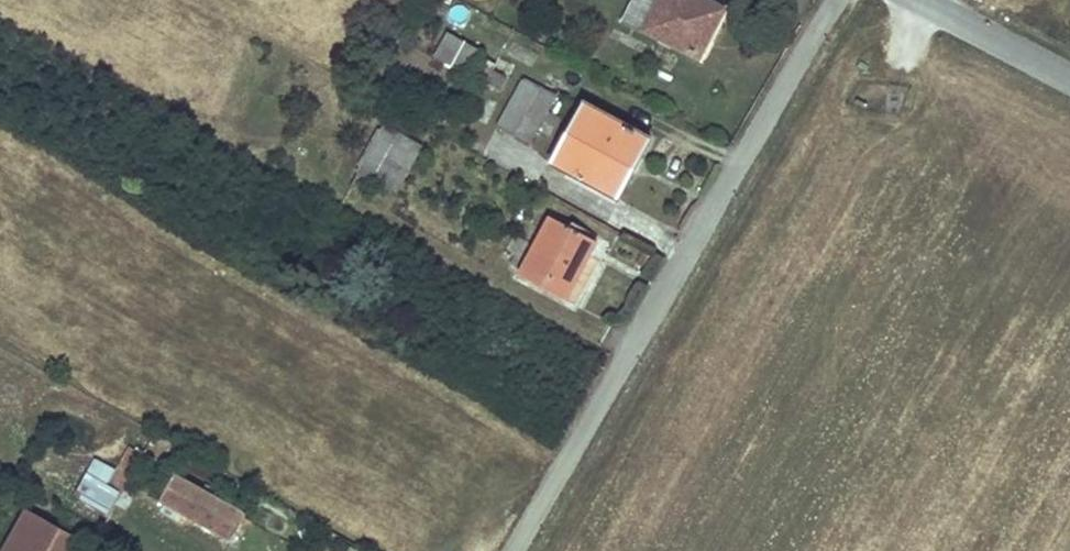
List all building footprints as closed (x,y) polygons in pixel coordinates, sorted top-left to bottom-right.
[(699,0),(630,0),(619,24),(690,62),(713,19),(694,9),(699,0)] [(432,59),(498,95),(507,78),(494,71),(497,64),(482,55),(484,51),(447,32),(432,59)] [(531,140),(555,96),(523,78),(498,123),(531,140)] [(651,139),(584,100),(550,159),(606,192),(629,153),(640,159),(651,139)] [(417,133),(382,113),(353,161),(386,182),(417,133)] [(556,293),(590,234),(546,209),(512,268),(556,293)] [(646,252),(636,247),(631,256),(641,263),(646,252)] [(74,495),(109,516),(116,503),(128,484),(146,454),(131,445),(117,468),(98,456),(74,495)] [(245,511),(172,468),(155,497),(229,539),(245,511)] [(128,484),(116,503),(127,510),(139,491),(128,484)] [(72,534),(54,523),(51,528),(21,510),(0,546),(0,550),(62,550),(72,534)]
